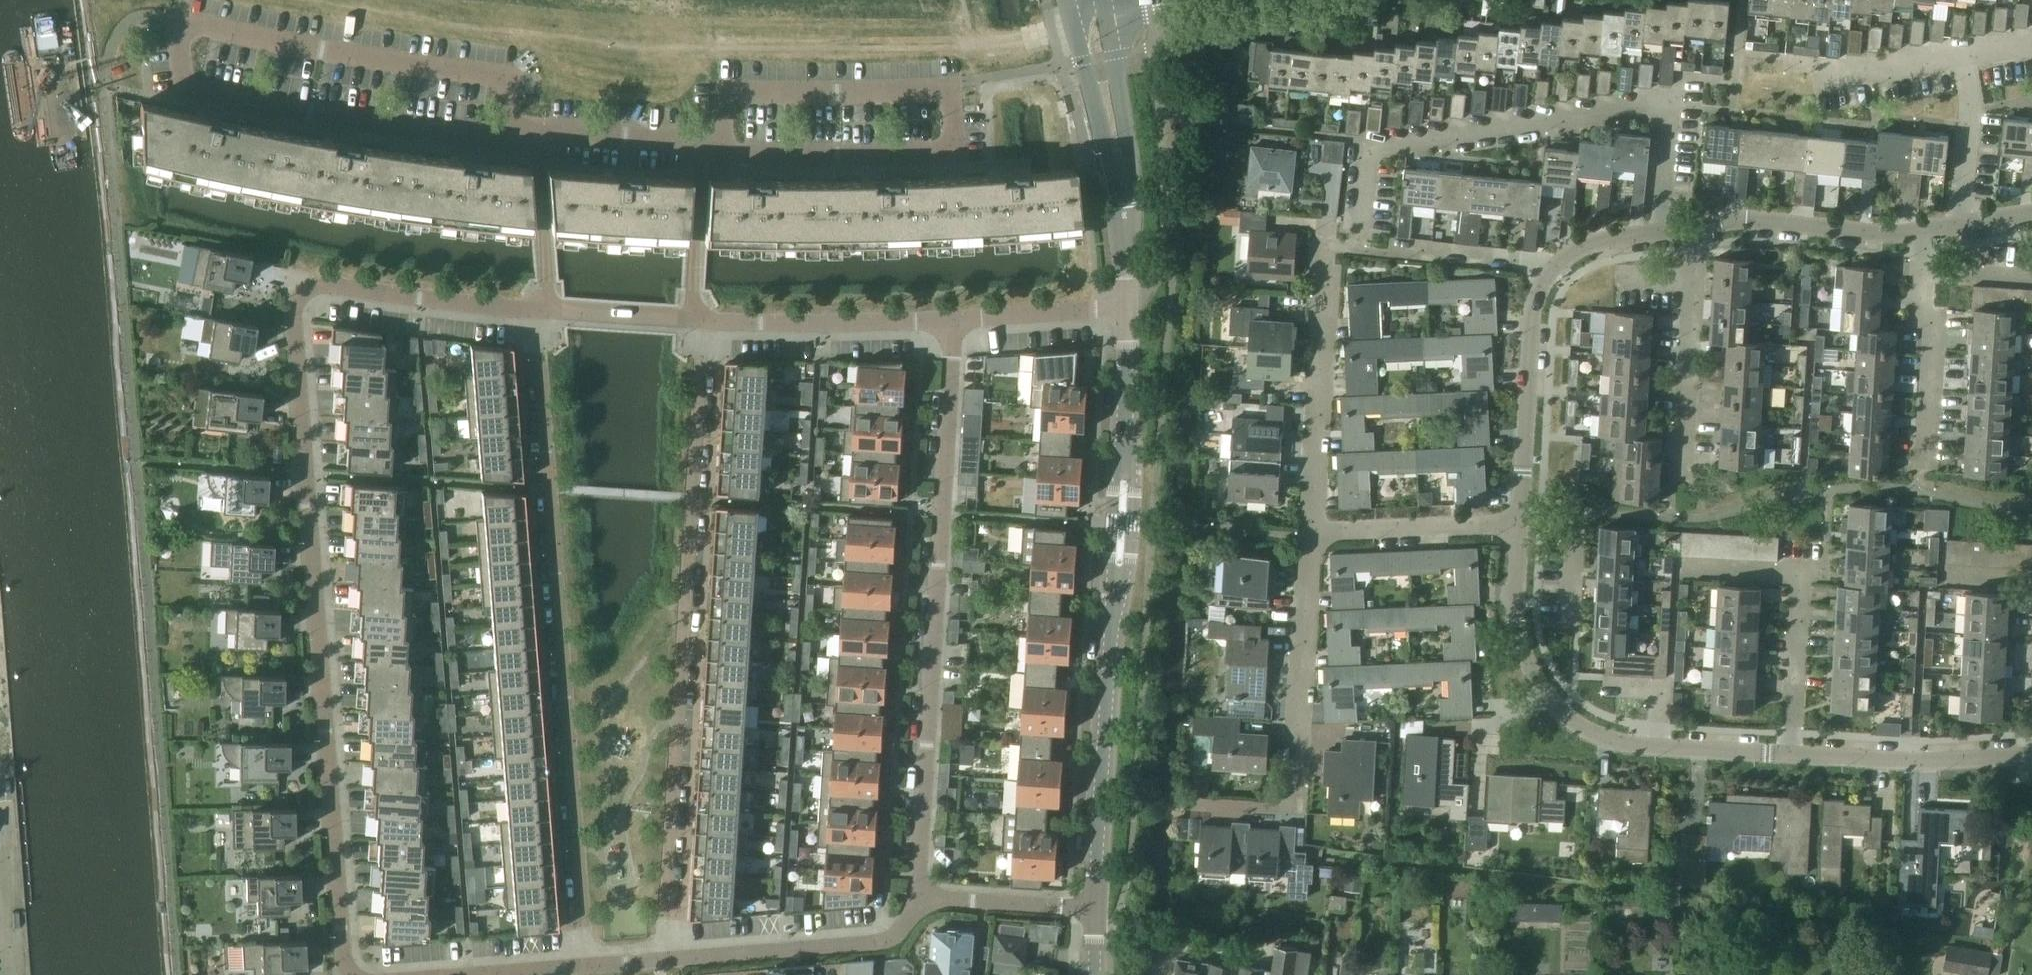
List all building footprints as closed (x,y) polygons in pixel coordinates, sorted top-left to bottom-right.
[(1668,0),(1668,6),(1665,40),(1685,42),(1686,36),(1689,2),(1668,0)] [(1689,2),(1686,36),(1706,39),(1710,0),(1689,0),(1689,2)] [(1719,0),(1710,0),(1706,39),(1727,41),(1731,1),(1719,0)] [(1770,12),(1771,0),(1750,0),(1749,10),(1770,12)] [(1790,15),(1792,0),(1771,0),(1770,12),(1790,15)] [(1811,17),(1812,0),(1792,0),(1790,15),(1811,17)] [(1811,17),(1831,19),(1832,13),(1833,0),(1812,0),(1811,17)] [(1832,13),(1852,16),(1853,10),(1852,10),(1853,0),(1833,0),(1832,13)] [(1852,10),(1853,10),(1873,12),(1874,7),(1873,7),(1874,0),(1853,0),(1852,10)] [(1873,7),(1874,7),(1894,9),(1895,3),(1894,3),(1894,0),(1874,0),(1873,7)] [(2014,26),(2028,28),(2030,4),(2017,2),(2014,26)] [(1647,3),(1647,9),(1648,9),(1644,43),(1665,45),(1665,41),(1665,40),(1668,6),(1647,3)] [(2009,7),(1996,6),(1993,30),(2007,31),(2009,7)] [(1627,7),(1626,12),(1627,12),(1623,46),(1644,48),(1644,43),(1648,9),(1647,9),(1627,7)] [(1972,33),(1986,34),(1988,11),(1975,9),(1972,33)] [(1606,10),(1605,15),(1606,16),(1602,50),(1603,50),(1623,52),(1623,46),(1627,12),(1626,12),(1606,10)] [(1544,15),(1523,13),(1522,29),(1519,63),(1539,65),(1543,25),(1543,20),(1544,15)] [(1585,13),(1584,19),(1585,19),(1581,53),(1582,53),(1602,55),(1603,50),(1602,50),(1606,16),(1605,15),(1585,13)] [(1954,13),(1952,36),(1965,38),(1967,14),(1954,13)] [(1947,17),(1933,16),(1931,40),(1944,41),(1947,17)] [(1564,17),(1563,22),(1564,22),(1560,56),(1561,56),(1581,58),(1582,53),(1581,53),(1585,19),(1584,19),(1564,17)] [(1926,21),(1913,19),(1910,43),(1923,44),(1926,21)] [(1477,69),(1497,72),(1498,72),(1498,66),(1501,32),(1501,27),(1502,22),(1482,20),(1480,36),(1481,36),(1477,69)] [(1543,20),(1543,25),(1540,60),(1560,62),(1561,56),(1560,56),(1564,22),(1563,22),(1543,20)] [(1889,46),(1902,48),(1905,24),(1891,22),(1889,46)] [(1868,50),(1881,51),(1884,27),(1871,26),(1868,50)] [(1501,27),(1501,32),(1498,66),(1519,68),(1519,63),(1522,29),(1501,27)] [(1848,53),(1861,54),(1863,31),(1850,29),(1848,53)] [(1358,31),(1356,50),(1363,50),(1365,32),(1358,31)] [(1829,32),(1827,56),(1840,58),(1843,34),(1829,32)] [(1460,33),(1459,39),(1460,39),(1456,73),(1457,73),(1477,75),(1477,69),(1481,36),(1480,36),(1460,33)] [(1287,35),(1286,46),(1294,47),(1295,36),(1287,35)] [(1439,37),(1438,42),(1439,42),(1435,76),(1436,76),(1456,78),(1457,73),(1456,73),(1460,39),(1459,39),(1439,37)] [(1270,86),(1290,88),(1294,49),(1275,47),(1275,42),(1254,39),(1250,79),(1270,81),(1270,86)] [(1418,40),(1417,45),(1418,46),(1414,79),(1415,79),(1435,82),(1436,76),(1435,76),(1439,42),(1438,42),(1418,40)] [(1662,59),(1660,83),(1673,84),(1675,68),(1675,60),(1677,42),(1665,41),(1665,45),(1663,59),(1662,59)] [(1753,49),(1766,50),(1767,42),(1754,41),(1753,49)] [(1767,42),(1766,50),(1779,52),(1780,44),(1767,42)] [(1397,43),(1397,49),(1393,83),(1394,83),(1414,85),(1415,79),(1414,79),(1418,46),(1417,45),(1397,43)] [(1794,53),(1807,54),(1808,46),(1795,45),(1794,53)] [(1808,46),(1807,54),(1820,56),(1821,48),(1808,46)] [(1376,47),(1376,52),(1373,86),(1394,88),(1394,83),(1393,83),(1397,49),(1376,47)] [(1290,88),(1310,91),(1315,51),(1294,49),(1290,88)] [(1355,50),(1355,55),(1355,56),(1352,89),(1373,91),(1373,86),(1376,52),(1355,50)] [(1310,91),(1331,93),(1335,53),(1315,51),(1310,91)] [(1335,53),(1331,93),(1352,95),(1352,89),(1355,56),(1355,55),(1335,53)] [(1696,62),(1682,61),(1682,69),(1695,70),(1696,62)] [(1639,86),(1652,87),(1654,64),(1641,62),(1639,86)] [(1711,64),(1710,72),(1723,73),(1724,65),(1711,64)] [(1634,67),(1620,66),(1618,90),(1631,91),(1634,67)] [(1597,93),(1610,94),(1613,70),(1600,69),(1597,93)] [(1576,96),(1589,97),(1592,74),(1579,72),(1576,96)] [(1555,99),(1568,101),(1571,77),(1558,75),(1555,99)] [(1537,79),(1534,103),(1548,104),(1550,80),(1537,79)] [(1516,82),(1514,106),(1527,107),(1529,83),(1516,82)] [(1495,86),(1493,109),(1506,111),(1509,87),(1495,86)] [(1472,113),(1485,114),(1488,90),(1474,89),(1472,113)] [(1451,116),(1464,117),(1467,94),(1453,92),(1451,116)] [(1430,119),(1443,121),(1446,97),(1432,96),(1430,119)] [(1409,123),(1423,124),(1425,100),(1412,99),(1409,123)] [(167,108),(142,102),(143,168),(183,177),(224,186),(260,193),(288,198),(312,202),(353,209),(397,216),(442,222),(483,227),(508,230),(535,232),(530,168),(490,164),(450,159),(426,156),(406,153),(363,147),(323,140),(299,136),(272,131),(236,124),(197,115),(167,108)] [(1388,126),(1402,127),(1404,104),(1391,102),(1388,126)] [(1238,121),(1254,123),(1255,105),(1240,103),(1238,121)] [(1383,107),(1370,106),(1367,129),(1381,131),(1383,107)] [(1347,133),(1360,134),(1363,110),(1349,109),(1347,133)] [(1274,125),(1286,126),(1287,118),(1274,117),(1274,125)] [(1287,118),(1286,126),(1299,128),(1300,120),(1287,118)] [(2006,118),(2002,153),(2031,156),(2031,121),(2006,118)] [(1314,129),(1327,131),(1328,123),(1315,121),(1314,129)] [(1328,123),(1327,131),(1340,132),(1341,124),(1328,123)] [(1704,160),(1739,163),(1742,128),(1708,124),(1704,160)] [(1739,163),(1773,167),(1776,132),(1742,128),(1739,163)] [(1915,135),(1880,131),(1879,142),(1877,166),(1899,168),(1898,179),(1910,181),(1915,135)] [(1617,132),(1616,143),(1614,167),(1648,171),(1652,136),(1617,132)] [(1773,167),(1807,170),(1811,135),(1776,132),(1773,167)] [(1807,170),(1841,174),(1845,139),(1811,135),(1807,170)] [(1949,138),(1915,135),(1911,170),(1946,173),(1949,138)] [(1879,142),(1845,139),(1841,174),(1864,176),(1863,187),(1875,188),(1876,177),(1877,166),(1879,142)] [(1324,140),(1322,161),(1344,163),(1346,142),(1324,140)] [(1581,140),(1580,151),(1581,151),(1578,175),(1579,175),(1613,178),(1614,167),(1616,143),(1581,140)] [(1297,150),(1253,146),(1249,186),(1293,191),(1297,150)] [(1546,147),(1542,181),(1543,181),(1543,182),(1577,186),(1579,175),(1578,175),(1581,151),(1580,151),(1546,147)] [(2021,190),(2031,191),(2031,167),(2024,166),(2021,190)] [(1402,202),(1437,206),(1440,171),(1406,167),(1402,202)] [(861,181),(820,182),(797,182),(773,181),(745,181),(709,180),(705,243),(741,244),(797,245),(820,245),(862,244),(904,243),(933,242),(968,240),(994,238),(1057,234),(1080,232),(1074,169),(1053,171),(1032,172),(1024,173),(998,175),(989,176),(964,177),(926,179),(901,180),(861,181)] [(600,238),(640,240),(687,242),(692,179),(644,177),(633,176),(604,174),(548,170),(553,234),(600,238)] [(1437,206),(1471,210),(1475,174),(1440,171),(1437,206)] [(1724,196),(1735,197),(1738,174),(1726,173),(1724,196)] [(1471,210),(1505,213),(1509,178),(1475,174),(1471,210)] [(1738,174),(1735,197),(1747,198),(1749,175),(1738,174)] [(1509,178),(1505,213),(1540,217),(1543,182),(1543,181),(1542,181),(1509,178)] [(1896,203),(1907,204),(1910,181),(1898,179),(1896,203)] [(1633,204),(1645,205),(1647,182),(1635,180),(1633,204)] [(1792,203),(1804,204),(1806,181),(1794,180),(1792,203)] [(1806,181),(1804,204),(1815,205),(1818,182),(1806,181)] [(1910,181),(1907,204),(1919,205),(1922,182),(1910,181)] [(1861,210),(1873,212),(1875,188),(1863,187),(1861,210)] [(1597,211),(1609,213),(1612,189),(1600,188),(1597,211)] [(1206,191),(1206,203),(1220,204),(1220,192),(1206,191)] [(1562,219),(1574,220),(1577,197),(1564,196),(1562,219)] [(1611,201),(1610,213),(1618,213),(1619,202),(1611,201)] [(1216,208),(1216,212),(1222,213),(1221,223),(1241,224),(1241,231),(1253,232),(1250,275),(1294,278),(1296,234),(1267,232),(1268,212),(1216,208)] [(1401,213),(1398,236),(1411,237),(1413,214),(1401,213)] [(1456,242),(1467,244),(1470,220),(1458,219),(1456,242)] [(1470,220),(1467,244),(1479,245),(1482,221),(1470,220)] [(1524,249),(1536,251),(1539,227),(1527,226),(1524,249)] [(199,247),(192,283),(232,291),(235,277),(247,280),(252,256),(190,244),(190,245),(199,247)] [(1716,257),(1715,279),(1753,281),(1754,259),(1762,260),(1763,248),(1733,246),(1732,258),(1716,257)] [(1854,266),(1837,265),(1835,286),(1844,287),(1882,289),(1884,268),(1872,267),(1872,260),(1854,259),(1854,266)] [(1804,263),(1803,284),(1811,285),(1813,263),(1804,263)] [(1787,270),(1786,283),(1795,284),(1795,271),(1787,270)] [(1496,277),(1428,280),(1429,302),(1459,300),(1459,295),(1474,295),(1474,313),(1466,313),(1467,334),(1492,333),(1491,311),(1497,311),(1496,277)] [(1715,279),(1714,299),(1751,301),(1753,281),(1715,279)] [(1357,316),(1358,339),(1383,338),(1381,299),(1390,298),(1390,303),(1429,302),(1428,280),(1349,283),(1350,317),(1357,316)] [(1795,284),(1786,283),(1785,296),(1794,297),(1795,284)] [(1803,284),(1801,305),(1810,305),(1811,285),(1803,284)] [(1972,313),(1976,313),(1976,309),(1985,310),(1986,286),(1974,285),(1972,313)] [(1998,287),(1986,286),(1985,310),(1996,310),(1998,287)] [(1844,287),(1843,307),(1881,310),(1882,289),(1844,287)] [(2010,287),(1998,287),(1996,310),(2009,311),(2010,287)] [(2017,311),(2017,312),(2020,312),(2022,288),(2010,287),(2009,311),(2017,311)] [(2020,312),(2031,313),(2031,289),(2022,288),(2020,312)] [(1271,293),(1261,293),(1260,307),(1233,306),(1232,333),(1252,334),(1251,347),(1293,350),(1295,322),(1269,320),(1271,293)] [(204,296),(201,315),(209,316),(212,298),(204,296)] [(1714,299),(1712,319),(1750,322),(1751,301),(1714,299)] [(1810,305),(1801,305),(1800,318),(1809,318),(1810,305)] [(1880,330),(1881,310),(1843,307),(1832,306),(1831,328),(1859,330),(1859,329),(1880,330)] [(1968,322),(1968,329),(2016,332),(2017,312),(2017,311),(2009,311),(1996,310),(1985,310),(1976,309),(1976,313),(1975,322),(1968,322)] [(1608,311),(1607,333),(1653,336),(1654,314),(1608,311)] [(1784,311),(1783,324),(1792,324),(1793,311),(1784,311)] [(195,315),(195,316),(204,318),(201,340),(210,342),(208,356),(239,361),(242,347),(253,349),(257,325),(195,315)] [(1574,317),(1573,330),(1582,331),(1583,318),(1574,317)] [(1750,322),(1712,319),(1711,341),(1728,342),(1749,343),(1749,342),(1758,342),(1759,322),(1750,322)] [(1792,324),(1783,324),(1782,337),(1791,337),(1792,324)] [(340,342),(339,366),(396,370),(396,369),(383,368),(384,343),(380,343),(381,333),(333,325),(332,341),(340,342)] [(1859,330),(1858,350),(1896,352),(1897,331),(1880,330),(1859,329),(1859,330)] [(1974,337),(1973,350),(2015,353),(2016,332),(1968,329),(1967,337),(1974,337)] [(1582,331),(1573,330),(1572,343),(1581,344),(1582,331)] [(1425,336),(1426,358),(1455,356),(1455,352),(1465,351),(1465,370),(1462,370),(1463,390),(1488,389),(1487,367),(1494,367),(1492,334),(1498,334),(1498,333),(1492,333),(1467,334),(1425,336)] [(1607,333),(1605,353),(1651,356),(1653,336),(1607,333)] [(1817,334),(1816,347),(1825,348),(1826,335),(1817,334)] [(1383,338),(1358,339),(1345,339),(1347,373),(1353,373),(1354,395),(1379,394),(1378,355),(1387,355),(1387,359),(1426,358),(1425,336),(1383,338)] [(410,338),(411,352),(419,352),(418,338),(410,338)] [(433,353),(432,338),(424,339),(425,354),(433,353)] [(1728,342),(1727,362),(1765,365),(1766,343),(1758,342),(1749,342),(1749,343),(1728,342)] [(465,372),(465,373),(515,369),(513,349),(471,344),(473,372),(465,372)] [(1293,350),(1251,347),(1249,374),(1237,374),(1237,386),(1265,388),(1266,376),(1291,377),(1293,350)] [(1825,348),(1816,347),(1815,360),(1824,361),(1825,348)] [(1032,403),(1044,404),(1087,406),(1089,384),(1077,383),(1079,349),(1035,353),(1032,403)] [(1858,350),(1857,370),(1895,373),(1896,352),(1858,350)] [(1966,363),(1965,370),(2013,373),(2015,353),(1973,350),(1972,363),(1966,363)] [(1604,373),(1612,374),(1650,376),(1651,356),(1605,353),(1604,373)] [(1019,354),(987,355),(988,370),(1019,368),(1019,354)] [(1799,354),(1798,367),(1807,367),(1808,354),(1799,354)] [(1571,358),(1570,371),(1579,372),(1580,359),(1571,358)] [(728,362),(727,384),(768,387),(770,363),(728,362)] [(830,362),(822,362),(821,375),(829,376),(830,362)] [(860,362),(859,382),(907,385),(908,368),(904,368),(904,362),(860,362)] [(1727,362),(1726,383),(1772,385),(1773,365),(1765,365),(1727,362)] [(342,367),(341,392),(398,395),(398,394),(394,394),(396,370),(339,366),(339,367),(342,367)] [(1807,367),(1798,367),(1797,379),(1806,380),(1807,367)] [(465,373),(467,395),(516,391),(515,369),(465,373)] [(1849,390),(1855,391),(1893,393),(1895,373),(1857,370),(1851,370),(1850,371),(1850,373),(1849,374),(1848,376),(1848,378),(1848,380),(1848,381),(1848,383),(1848,385),(1848,387),(1849,390)] [(1971,378),(1971,391),(2012,393),(2013,373),(1965,370),(1965,377),(1971,378)] [(420,371),(412,371),(414,397),(422,396),(420,371)] [(1579,372),(1570,371),(1569,384),(1578,385),(1579,372)] [(1612,374),(1611,394),(1649,397),(1650,376),(1612,374)] [(1814,375),(1814,388),(1822,389),(1823,376),(1814,375)] [(1426,380),(1418,381),(1418,392),(1426,391),(1426,380)] [(800,389),(806,389),(814,390),(815,382),(801,381),(800,389)] [(1435,381),(1428,381),(1429,391),(1439,390),(1439,384),(1435,381)] [(852,405),(901,409),(902,402),(906,402),(907,385),(859,382),(857,405),(852,405)] [(428,384),(429,398),(437,397),(436,383),(428,384)] [(1772,385),(1726,383),(1724,403),(1762,405),(1770,406),(1772,385)] [(727,384),(725,405),(767,408),(768,387),(727,384)] [(248,417),(260,418),(263,394),(193,387),(193,388),(209,390),(206,427),(247,431),(248,417)] [(965,387),(964,399),(984,401),(985,389),(965,387)] [(1814,388),(1812,408),(1821,409),(1822,389),(1814,388)] [(814,390),(806,389),(805,403),(813,404),(814,390)] [(821,389),(820,403),(828,404),(828,390),(821,389)] [(1421,392),(1422,414),(1452,413),(1451,408),(1466,407),(1467,425),(1458,426),(1459,447),(1485,445),(1484,423),(1490,423),(1489,390),(1495,390),(1495,389),(1488,389),(1463,390),(1421,392)] [(467,395),(468,416),(518,412),(516,391),(467,395)] [(1855,391),(1854,411),(1892,414),(1893,393),(1855,391)] [(1963,403),(1962,411),(2011,414),(2012,393),(1971,391),(1970,404),(1963,403)] [(344,393),(343,417),(396,420),(398,395),(341,392),(340,392),(344,393)] [(1265,392),(1265,402),(1272,403),(1273,393),(1265,392)] [(1350,429),(1351,451),(1376,450),(1375,429),(1366,430),(1365,411),(1383,411),(1383,416),(1422,414),(1421,392),(1379,394),(1354,395),(1342,396),(1343,429),(1350,429)] [(1230,393),(1229,401),(1242,402),(1243,393),(1230,393)] [(1603,394),(1601,414),(1647,417),(1649,397),(1611,394),(1603,394)] [(1796,394),(1795,407),(1804,408),(1805,395),(1796,394)] [(422,396),(414,397),(416,411),(424,410),(422,396)] [(437,397),(429,398),(430,412),(438,411),(437,397)] [(984,401),(964,399),(963,412),(984,413),(984,401)] [(1568,399),(1567,412),(1576,413),(1577,400),(1568,399)] [(828,404),(820,403),(819,417),(827,418),(828,404)] [(1724,403),(1723,423),(1761,426),(1762,405),(1724,403)] [(1044,404),(1042,440),(1073,442),(1074,429),(1086,430),(1087,406),(1044,404)] [(1223,433),(1222,457),(1232,458),(1282,461),(1285,405),(1268,404),(1267,420),(1234,418),(1233,434),(1223,433)] [(725,405),(724,427),(766,430),(767,408),(725,405)] [(846,428),(846,429),(904,432),(905,415),(901,415),(901,409),(852,405),(851,428),(846,428)] [(1804,408),(1795,407),(1794,420),(1803,421),(1804,408)] [(1812,408),(1811,429),(1820,429),(1821,409),(1812,408)] [(1854,411),(1853,431),(1891,434),(1891,426),(1896,427),(1897,414),(1892,414),(1854,411)] [(1969,419),(1968,432),(2009,434),(2011,414),(1962,411),(1962,418),(1969,419)] [(468,416),(470,438),(520,434),(518,412),(468,416)] [(1576,413),(1567,412),(1567,425),(1575,426),(1576,413)] [(1617,437),(1625,438),(1625,437),(1646,438),(1646,437),(1647,417),(1601,414),(1600,436),(1617,437)] [(346,418),(344,442),(392,445),(392,444),(388,444),(390,421),(396,421),(396,420),(343,417),(342,418),(346,418)] [(805,418),(804,432),(812,433),(813,419),(805,418)] [(1723,423),(1722,444),(1760,446),(1761,426),(1723,423)] [(431,427),(432,441),(440,440),(439,426),(431,427)] [(724,427),(722,449),(764,451),(766,430),(724,427)] [(846,429),(844,452),(898,456),(899,449),(903,449),(904,432),(846,429)] [(1820,429),(1811,429),(1810,442),(1819,442),(1820,429)] [(1853,431),(1851,452),(1889,454),(1891,434),(1853,431)] [(812,433),(804,432),(803,446),(811,447),(812,433)] [(1960,444),(1960,452),(2008,454),(2009,434),(1968,432),(1967,445),(1960,444)] [(417,434),(419,448),(426,447),(425,433),(417,434)] [(478,438),(480,459),(521,455),(520,434),(470,438),(470,439),(478,438)] [(1794,435),(1793,448),(1802,449),(1802,436),(1794,435)] [(817,436),(817,450),(825,451),(825,437),(817,436)] [(1617,437),(1616,457),(1662,460),(1664,438),(1646,437),(1646,438),(1625,437),(1625,438),(1617,437)] [(440,440),(432,441),(433,455),(441,454),(440,440)] [(1042,440),(1039,476),(1083,479),(1084,456),(1072,455),(1073,442),(1042,440)] [(392,445),(344,442),(344,443),(348,443),(346,468),(390,471),(392,445)] [(1583,442),(1582,455),(1591,455),(1592,442),(1583,442)] [(1722,444),(1720,465),(1758,467),(1764,468),(1766,446),(1760,446),(1722,444)] [(1491,445),(1485,445),(1459,447),(1417,448),(1418,471),(1448,470),(1448,465),(1463,465),(1464,483),(1455,483),(1456,504),(1488,502),(1487,501),(1481,502),(1480,480),(1487,479),(1485,447),(1491,446),(1491,445)] [(426,447),(419,448),(420,462),(428,461),(426,447)] [(1351,451),(1338,452),(1339,486),(1346,485),(1347,507),(1340,508),(1340,509),(1372,507),(1371,487),(1371,468),(1379,468),(1380,473),(1418,471),(1417,448),(1376,450),(1351,451)] [(1802,449),(1793,448),(1792,461),(1801,462),(1802,449)] [(722,449),(721,470),(763,473),(764,451),(722,449)] [(825,451),(817,450),(816,464),(824,465),(825,451)] [(843,475),(842,476),(901,479),(902,462),(898,462),(898,456),(844,452),(844,453),(854,454),(852,475),(843,475)] [(1889,454),(1851,452),(1850,473),(1888,476),(1889,454)] [(2008,454),(1960,452),(1959,459),(1966,459),(1965,473),(2007,475),(2008,454)] [(521,455),(480,459),(481,477),(523,480),(521,455)] [(1591,455),(1582,455),(1581,468),(1590,468),(1591,455)] [(1809,456),(1808,470),(1817,471),(1818,457),(1809,456)] [(1616,457),(1615,477),(1661,480),(1662,460),(1616,457)] [(1282,461),(1232,458),(1229,498),(1279,501),(1282,461)] [(960,459),(960,471),(980,473),(981,460),(960,459)] [(434,462),(434,470),(448,469),(448,461),(434,462)] [(802,461),(801,475),(809,476),(810,462),(802,461)] [(763,473),(721,470),(720,493),(761,495),(763,473)] [(980,473),(960,471),(959,483),(979,485),(980,473)] [(208,479),(208,481),(209,483),(209,485),(210,487),(211,488),(213,490),(214,491),(215,493),(219,495),(220,496),(224,497),(223,511),(255,513),(256,499),(268,500),(269,476),(206,472),(206,473),(208,473),(208,475),(208,477),(208,479)] [(809,476),(801,475),(795,475),(794,483),(808,484),(809,476)] [(901,479),(842,476),(841,500),(895,504),(896,496),(900,496),(901,479)] [(1083,479),(1039,476),(1037,513),(1068,515),(1069,501),(1081,502),(1083,479)] [(1661,480),(1615,477),(1613,499),(1659,502),(1661,480)] [(1580,496),(1589,497),(1589,483),(1581,482),(1580,496)] [(351,483),(350,508),(404,512),(405,486),(351,483)] [(813,498),(821,499),(822,485),(814,484),(813,498)] [(444,487),(436,488),(437,503),(445,502),(444,487)] [(476,519),(476,520),(526,516),(524,493),(482,491),(484,518),(476,519)] [(1428,492),(1420,493),(1420,505),(1432,504),(1432,496),(1428,492)] [(423,500),(424,514),(432,513),(431,499),(423,500)] [(1843,517),(1843,525),(1891,527),(1892,506),(1851,504),(1850,517),(1843,517)] [(719,506),(717,529),(759,531),(761,509),(719,506)] [(353,509),(352,534),(399,537),(399,536),(396,536),(397,512),(403,513),(404,512),(350,508),(350,509),(353,509)] [(1932,517),(1950,518),(1950,509),(1933,508),(1932,517)] [(812,526),(820,527),(821,512),(813,512),(812,526)] [(432,513),(424,514),(425,528),(433,527),(432,513)] [(850,514),(848,539),(897,542),(898,525),(894,525),(894,517),(850,514)] [(476,520),(478,541),(528,538),(526,516),(476,520)] [(798,520),(797,534),(805,534),(806,520),(798,520)] [(1849,532),(1849,545),(1890,548),(1891,527),(1843,525),(1842,532),(1849,532)] [(1024,526),(1022,563),(1077,567),(1079,543),(1067,543),(1067,529),(1024,526)] [(1634,554),(1642,555),(1642,544),(1634,544),(1635,529),(1603,527),(1602,552),(1634,554)] [(717,529),(716,550),(758,553),(759,531),(717,529)] [(439,530),(440,544),(448,544),(447,530),(439,530)] [(1667,538),(1683,539),(1683,531),(1667,530),(1667,538)] [(1682,555),(1694,556),(1695,532),(1683,531),(1683,539),(1682,555)] [(1694,556),(1706,557),(1707,532),(1695,532),(1694,556)] [(1706,557),(1718,557),(1720,533),(1707,532),(1706,557)] [(239,536),(239,542),(248,542),(248,533),(243,533),(239,536)] [(1718,557),(1730,558),(1732,534),(1720,533),(1718,557)] [(355,535),(354,559),(401,562),(397,561),(399,537),(352,534),(352,535),(355,535)] [(805,534),(797,534),(796,548),(804,548),(805,534)] [(1730,558),(1742,558),(1744,534),(1732,534),(1730,558)] [(1742,558),(1754,559),(1756,535),(1744,534),(1742,558)] [(1754,559),(1766,560),(1768,536),(1756,535),(1754,559)] [(1768,536),(1766,560),(1778,560),(1780,536),(1768,536)] [(1932,536),(1931,550),(1939,550),(1940,536),(1932,536)] [(478,541),(480,563),(529,559),(528,538),(478,541)] [(839,538),(837,562),(847,562),(891,565),(892,559),(896,559),(897,542),(848,539),(839,538)] [(1947,563),(1959,563),(1960,539),(1948,539),(1947,563)] [(1959,563),(1971,564),(1972,540),(1960,539),(1959,563)] [(230,565),(229,580),(261,581),(261,567),(273,568),(274,543),(248,542),(239,542),(211,540),(211,564),(230,565)] [(1971,564),(1983,565),(1984,541),(1972,540),(1971,564)] [(1983,565),(1995,565),(1996,541),(1984,541),(1983,565)] [(1995,565),(2007,566),(2008,542),(1996,541),(1995,565)] [(2007,566),(2019,567),(2020,543),(2008,542),(2007,566)] [(2031,567),(2031,544),(2031,543),(2020,543),(2019,567),(2031,567)] [(448,544),(440,544),(441,558),(449,558),(448,544)] [(1841,558),(1841,565),(1889,568),(1890,548),(1849,545),(1848,558),(1841,558)] [(810,546),(809,560),(817,561),(818,546),(810,546)] [(955,546),(954,558),(979,560),(980,548),(965,546),(955,546)] [(1479,547),(1411,550),(1412,573),(1441,572),(1441,567),(1456,566),(1457,584),(1448,585),(1449,604),(1475,603),(1474,581),(1480,581),(1479,547)] [(427,550),(428,565),(436,564),(435,550),(427,550)] [(716,550),(714,572),(756,574),(758,553),(716,550)] [(1339,588),(1340,610),(1365,608),(1365,589),(1356,589),(1355,571),(1373,570),(1373,575),(1412,573),(1411,550),(1331,553),(1333,588),(1339,588)] [(1939,550),(1931,550),(1930,564),(1938,565),(1939,550)] [(1600,577),(1640,579),(1641,569),(1633,569),(1634,554),(1602,552),(1600,577)] [(1210,604),(1209,619),(1211,619),(1223,620),(1225,620),(1226,605),(1270,608),(1274,557),(1226,554),(1226,555),(1230,555),(1227,591),(1217,591),(1216,605),(1210,604)] [(1665,571),(1673,572),(1674,556),(1666,556),(1665,571)] [(954,558),(953,570),(986,572),(986,560),(979,560),(954,558)] [(357,560),(356,585),(413,588),(400,587),(401,562),(354,559),(354,560),(357,560)] [(480,563),(481,585),(531,581),(529,559),(480,563)] [(817,561),(809,560),(809,574),(817,574),(817,561)] [(835,584),(835,585),(894,589),(895,572),(891,572),(891,565),(847,562),(845,585),(835,584)] [(795,563),(794,577),(802,577),(803,564),(795,563)] [(1034,564),(1031,599),(1063,601),(1064,588),(1076,589),(1077,567),(1022,563),(1034,564)] [(436,564),(428,565),(429,578),(437,578),(436,564)] [(1847,573),(1846,585),(1846,586),(1881,588),(1888,588),(1889,568),(1841,565),(1840,573),(1847,573)] [(714,572),(713,593),(755,596),(756,574),(714,572)] [(442,573),(444,587),(451,587),(450,573),(442,573)] [(1938,577),(1921,576),(1921,584),(1937,585),(1938,577)] [(802,577),(794,577),(793,591),(801,592),(802,577)] [(1631,603),(1632,589),(1640,589),(1640,579),(1600,577),(1599,602),(1631,603)] [(481,585),(483,606),(533,602),(531,581),(481,585)] [(1689,583),(1680,583),(1680,598),(1688,598),(1689,583)] [(359,586),(358,610),(415,614),(415,613),(412,613),(413,588),(356,585),(359,586)] [(835,585),(834,609),(888,612),(889,606),(893,606),(894,589),(835,585)] [(1720,585),(1719,606),(1771,609),(1771,601),(1761,601),(1761,587),(1720,585)] [(1832,598),(1831,606),(1880,608),(1881,588),(1846,586),(1846,585),(1839,585),(1839,598),(1832,598)] [(451,587),(444,587),(445,601),(453,601),(451,587)] [(1664,589),(1663,605),(1671,606),(1672,590),(1664,589)] [(1920,590),(1912,589),(1911,604),(1919,605),(1920,590)] [(1968,592),(1966,613),(2015,616),(2015,608),(2009,608),(2009,594),(1968,592)] [(713,593),(712,615),(754,618),(755,596),(713,593)] [(807,593),(806,607),(814,608),(815,594),(807,593)] [(253,595),(253,604),(269,604),(269,595),(253,595)] [(1928,597),(1927,611),(1936,611),(1937,597),(1928,597)] [(1031,599),(1029,635),(1072,638),(1074,615),(1062,615),(1063,601),(1031,599)] [(431,601),(432,615),(440,615),(439,601),(431,601)] [(491,606),(493,627),(534,624),(533,602),(483,606),(483,607),(491,606)] [(1630,628),(1631,614),(1639,614),(1639,603),(1631,603),(1599,602),(1597,626),(1630,628)] [(1407,606),(1408,629),(1438,628),(1437,623),(1453,622),(1453,640),(1445,641),(1446,660),(1471,659),(1470,637),(1476,637),(1475,604),(1481,604),(1481,603),(1475,603),(1449,604),(1407,606)] [(1663,605),(1661,630),(1670,630),(1671,606),(1663,605)] [(1336,643),(1337,665),(1362,664),(1361,645),(1352,645),(1351,627),(1369,626),(1369,631),(1408,629),(1407,606),(1365,608),(1340,610),(1328,610),(1329,644),(1336,643)] [(1719,606),(1717,626),(1759,629),(1760,616),(1771,616),(1771,609),(1719,606)] [(1838,613),(1837,626),(1879,629),(1880,608),(1831,606),(1831,613),(1838,613)] [(235,632),(235,646),(266,647),(267,633),(279,634),(280,609),(217,607),(217,609),(226,609),(225,632),(235,632)] [(792,607),(791,620),(799,621),(800,607),(792,607)] [(814,608),(806,607),(805,621),(813,621),(814,608)] [(844,610),(842,633),(891,636),(892,619),(888,619),(888,612),(834,609),(834,610),(844,610)] [(361,611),(360,635),(413,639),(415,614),(358,610),(358,611),(361,611)] [(1679,610),(1678,624),(1687,625),(1688,611),(1679,610)] [(1936,611),(1927,611),(1926,625),(1935,625),(1936,611)] [(1966,613),(1965,633),(2007,636),(2008,623),(2015,623),(2015,616),(1966,613)] [(440,615),(432,615),(433,629),(441,629),(440,615)] [(712,615),(710,636),(752,639),(754,618),(712,615)] [(446,617),(447,631),(455,630),(454,616),(446,617)] [(1910,616),(1909,630),(1918,631),(1919,617),(1910,616)] [(950,618),(949,630),(960,631),(961,618),(950,618)] [(1210,635),(1229,636),(1227,661),(1240,661),(1239,671),(1231,670),(1230,696),(1237,697),(1236,699),(1242,699),(1242,697),(1267,698),(1270,638),(1261,638),(1262,626),(1223,624),(1223,620),(1211,619),(1210,635)] [(799,621),(791,620),(790,634),(798,635),(799,621)] [(493,627),(494,649),(536,645),(534,624),(493,627)] [(1678,624),(1677,645),(1686,645),(1687,625),(1678,624)] [(1596,652),(1608,652),(1620,653),(1632,654),(1636,654),(1636,653),(1638,628),(1630,628),(1597,626),(1596,652)] [(1717,626),(1716,647),(1769,650),(1769,642),(1758,642),(1759,629),(1717,626)] [(1830,639),(1829,646),(1878,649),(1879,629),(1837,626),(1836,639),(1830,639)] [(455,630),(447,631),(448,645),(456,644),(455,630)] [(960,631),(949,630),(949,642),(959,643),(960,631)] [(1661,630),(1660,655),(1668,655),(1670,630),(1661,630)] [(1918,631),(1909,630),(1909,644),(1917,645),(1918,631)] [(831,655),(831,656),(885,660),(886,653),(890,653),(891,636),(842,633),(841,656),(831,655)] [(1965,633),(1964,654),(2013,656),(2013,649),(2006,649),(2007,636),(1965,633)] [(363,636),(362,661),(409,664),(409,663),(406,663),(407,639),(413,640),(413,639),(360,635),(360,636),(363,636)] [(1029,635),(1027,671),(1058,673),(1059,660),(1071,661),(1072,638),(1029,635)] [(710,636),(709,658),(751,661),(752,639),(710,636)] [(1926,637),(1925,652),(1934,652),(1934,638),(1926,637)] [(804,640),(803,655),(811,655),(812,641),(804,640)] [(488,670),(488,671),(538,667),(536,645),(494,649),(496,669),(488,670)] [(1677,645),(1676,665),(1685,665),(1686,645),(1677,645)] [(1835,654),(1835,667),(1876,669),(1878,649),(1829,646),(1829,654),(1835,654)] [(1716,647),(1715,667),(1757,669),(1758,656),(1768,657),(1769,650),(1716,647)] [(789,649),(789,663),(796,664),(797,650),(789,649)] [(435,652),(436,666),(444,665),(443,651),(435,652)] [(1606,673),(1619,674),(1620,653),(1608,652),(1606,673)] [(1934,652),(1925,652),(1924,666),(1933,666),(1934,652)] [(1619,674),(1631,675),(1632,654),(1620,653),(1619,674)] [(1631,675),(1643,675),(1644,654),(1636,653),(1636,654),(1632,654),(1631,675)] [(1643,675),(1655,676),(1656,654),(1644,654),(1643,675)] [(1656,654),(1655,676),(1667,677),(1668,655),(1660,655),(1656,654)] [(1964,654),(1963,674),(2005,676),(2005,663),(2012,664),(2013,656),(1964,654)] [(811,655),(803,655),(802,668),(810,669),(811,655)] [(831,656),(829,680),(888,683),(889,666),(885,666),(885,660),(831,656)] [(1908,657),(1907,671),(1916,671),(1917,657),(1908,657)] [(709,658),(707,680),(749,682),(751,661),(709,658)] [(449,660),(450,674),(458,673),(457,659),(449,660)] [(1477,659),(1471,659),(1446,660),(1404,662),(1405,685),(1434,684),(1434,679),(1449,678),(1450,697),(1441,697),(1442,718),(1474,716),(1474,715),(1467,716),(1466,694),(1473,693),(1471,660),(1477,660),(1477,659)] [(365,662),(364,686),(421,690),(421,689),(408,688),(409,664),(362,661),(362,662),(365,662)] [(1333,723),(1358,721),(1356,683),(1365,682),(1366,687),(1405,685),(1404,662),(1362,664),(1337,665),(1324,666),(1326,701),(1332,701),(1333,723)] [(796,664),(789,663),(788,677),(796,678),(796,664)] [(444,665),(436,666),(437,680),(445,679),(444,665)] [(1685,665),(1676,665),(1675,679),(1684,680),(1685,665)] [(488,671),(490,692),(540,688),(538,667),(488,671)] [(1715,667),(1714,687),(1767,690),(1767,683),(1756,682),(1757,669),(1715,667)] [(1827,680),(1827,687),(1875,690),(1876,669),(1835,667),(1834,680),(1827,680)] [(1027,671),(1024,707),(1068,710),(1069,687),(1057,686),(1058,673),(1027,671)] [(1916,671),(1907,671),(1906,685),(1915,686),(1916,671)] [(458,673),(450,674),(451,688),(459,687),(458,673)] [(1963,674),(1962,694),(2010,697),(2011,690),(2004,689),(2005,676),(1963,674)] [(237,698),(239,699),(241,699),(241,713),(272,714),(272,700),(284,700),(285,675),(222,675),(222,676),(223,676),(223,678),(223,680),(224,682),(224,684),(225,686),(226,688),(227,689),(228,691),(231,694),(232,695),(235,697),(237,698)] [(1924,678),(1923,693),(1931,693),(1932,678),(1924,678)] [(707,680),(706,701),(748,704),(749,682),(707,680)] [(829,680),(828,703),(882,707),(882,700),(886,700),(888,683),(829,680)] [(367,687),(366,711),(419,715),(421,690),(364,686),(364,687),(367,687)] [(1767,690),(1714,687),(1713,708),(1755,711),(1755,697),(1766,698),(1767,690)] [(1875,690),(1827,687),(1826,695),(1833,695),(1832,708),(1845,709),(1845,714),(1855,715),(1855,710),(1874,711),(1875,690)] [(490,692),(491,714),(541,710),(540,688),(490,692)] [(946,689),(945,702),(955,702),(956,690),(946,689)] [(1683,692),(1674,691),(1674,706),(1682,707),(1683,692)] [(1903,691),(1901,716),(1913,717),(1915,692),(1903,691)] [(795,692),(794,693),(794,706),(802,707),(803,693),(795,692)] [(786,693),(786,706),(794,707),(794,706),(794,693),(786,693)] [(2010,697),(1962,694),(1961,715),(2002,718),(2003,704),(2010,705),(2010,697)] [(1922,698),(1921,713),(1930,714),(1931,699),(1922,698)] [(706,701),(705,723),(746,725),(748,704),(706,701)] [(439,703),(440,717),(448,716),(447,703),(447,702),(439,703)] [(447,703),(448,716),(448,717),(456,717),(455,702),(447,703)] [(945,702),(944,714),(964,715),(965,703),(955,702),(945,702)] [(838,705),(836,727),(884,730),(886,713),(882,713),(882,707),(828,703),(828,704),(838,705)] [(793,721),(794,707),(786,706),(785,720),(793,721)] [(794,707),(793,721),(801,721),(802,707),(794,706),(794,707)] [(1405,706),(1392,706),(1392,719),(1406,719),(1405,706)] [(1024,707),(1022,743),(1053,745),(1054,732),(1066,733),(1068,710),(1024,707)] [(491,714),(493,735),(543,731),(541,710),(491,714)] [(369,713),(368,737),(425,741),(425,740),(412,739),(413,715),(419,716),(419,715),(366,711),(366,712),(369,713)] [(1186,714),(1186,722),(1196,723),(1196,731),(1218,733),(1216,766),(1266,769),(1268,735),(1239,733),(1240,717),(1186,714)] [(449,730),(448,717),(448,716),(440,717),(441,731),(449,730)] [(448,717),(449,730),(449,731),(457,730),(456,717),(448,717)] [(1876,722),(1875,733),(1900,734),(1900,723),(1876,722)] [(705,723),(703,744),(745,747),(746,725),(705,723)] [(825,749),(825,750),(879,754),(879,747),(883,747),(884,730),(836,727),(835,750),(825,749)] [(285,731),(272,731),(272,740),(285,740),(285,731)] [(493,735),(495,757),(545,753),(543,731),(493,735)] [(798,734),(797,748),(805,749),(806,735),(798,734)] [(1451,818),(1468,819),(1468,815),(1470,783),(1454,782),(1456,738),(1408,735),(1406,774),(1415,775),(1414,796),(1435,797),(1434,804),(1451,805),(1451,818)] [(784,736),(783,749),(791,750),(792,736),(784,736)] [(371,738),(370,762),(427,766),(427,765),(424,765),(425,741),(368,737),(368,738),(371,738)] [(1330,813),(1359,815),(1360,798),(1373,798),(1376,741),(1345,739),(1344,751),(1328,750),(1326,771),(1333,771),(1330,813)] [(225,754),(230,760),(233,763),(236,765),(240,766),(240,780),(278,780),(278,766),(290,766),(290,741),(216,742),(216,743),(222,743),(222,747),(223,751),(225,754)] [(963,743),(962,762),(974,763),(976,744),(963,743)] [(1022,743),(1020,779),(1063,782),(1065,759),(1053,758),(1053,745),(1022,743)] [(703,744),(702,766),(744,768),(745,747),(703,744)] [(456,746),(457,760),(465,759),(464,745),(456,746)] [(805,749),(797,748),(796,762),(804,763),(805,749)] [(791,750),(783,749),(782,763),(790,764),(791,750)] [(825,750),(823,774),(881,778),(883,761),(879,760),(879,754),(825,750)] [(443,754),(444,768),(452,767),(450,753),(443,754)] [(503,757),(504,778),(546,774),(545,753),(495,757),(495,758),(503,757)] [(465,759),(457,760),(458,774),(466,773),(465,759)] [(941,761),(940,774),(950,774),(951,762),(941,761)] [(373,763),(372,788),(429,791),(426,790),(427,766),(370,762),(370,763),(373,763)] [(702,766),(700,787),(742,790),(744,768),(702,766)] [(452,767),(444,768),(445,782),(453,781),(452,767)] [(504,778),(506,799),(548,796),(546,774),(504,778)] [(823,774),(822,797),(876,801),(876,794),(880,794),(881,778),(823,774)] [(950,774),(940,774),(939,786),(950,787),(950,774)] [(1468,815),(1468,819),(1466,848),(1487,849),(1489,821),(1512,823),(1512,815),(1534,816),(1534,820),(1565,821),(1567,798),(1557,798),(1558,780),(1516,777),(1516,779),(1501,778),(1501,777),(1490,776),(1488,816),(1468,815)] [(781,779),(780,792),(788,793),(789,779),(781,779)] [(1005,813),(1005,814),(1049,817),(1049,804),(1061,804),(1063,782),(1020,779),(1017,814),(1005,813)] [(1195,779),(1194,792),(1207,793),(1208,784),(1204,779),(1195,779)] [(795,781),(794,795),(802,796),(803,782),(795,781)] [(700,787),(699,809),(741,812),(742,790),(700,787)] [(1600,787),(1598,817),(1630,819),(1629,834),(1619,834),(1618,860),(1649,861),(1653,789),(1600,787)] [(375,789),(374,813),(428,817),(429,791),(372,788),(375,789)] [(459,789),(461,803),(468,802),(467,788),(459,789)] [(788,793),(780,792),(779,807),(787,807),(788,793)] [(1682,833),(1680,883),(1707,885),(1709,844),(1726,845),(1727,848),(1771,850),(1771,859),(1789,860),(1789,871),(1808,872),(1812,798),(1733,794),(1733,802),(1710,800),(1709,814),(1709,820),(1708,834),(1682,833)] [(802,796),(794,795),(793,809),(801,810),(802,796)] [(500,821),(550,817),(548,796),(506,799),(508,820),(500,821)] [(822,797),(820,821),(878,825),(879,808),(875,807),(876,801),(822,797)] [(1841,885),(1844,828),(1865,829),(1864,846),(1882,847),(1883,816),(1871,815),(1872,804),(1845,802),(1845,800),(1824,799),(1820,884),(1841,885)] [(468,802),(461,803),(462,817),(470,816),(468,802)] [(446,804),(448,818),(455,818),(454,804),(446,804)] [(284,846),(284,832),(296,832),(295,808),(232,809),(232,811),(235,811),(236,846),(233,846),(233,848),(284,846)] [(1902,839),(1899,890),(1937,893),(1940,842),(1974,844),(1976,811),(1920,808),(1918,840),(1902,839)] [(699,809),(697,830),(739,833),(741,812),(699,809)] [(377,814),(376,838),(423,841),(420,840),(421,817),(427,817),(428,817),(374,813),(374,814),(377,814)] [(1005,814),(1003,850),(1058,854),(1060,831),(1048,830),(1049,817),(1005,814)] [(500,821),(502,843),(551,839),(550,817),(500,821)] [(455,818),(448,818),(449,832),(457,832),(455,818)] [(820,821),(819,844),(873,848),(873,841),(877,842),(878,825),(820,821)] [(1199,869),(1248,872),(1251,826),(1251,822),(1234,821),(1233,825),(1202,823),(1199,869)] [(778,822),(777,836),(785,836),(786,822),(778,822)] [(1251,826),(1248,872),(1290,874),(1288,896),(1308,897),(1309,881),(1313,882),(1314,864),(1307,863),(1308,851),(1296,850),(1298,825),(1281,824),(1281,828),(1251,826)] [(792,829),(791,842),(799,843),(800,829),(792,829)] [(697,830),(696,852),(738,855),(739,833),(697,830)] [(463,832),(464,846),(472,845),(471,831),(463,832)] [(935,846),(946,846),(947,834),(936,833),(935,846)] [(785,836),(777,836),(776,850),(784,850),(785,836)] [(379,839),(378,864),(435,867),(422,866),(423,841),(376,838),(376,839),(379,839)] [(502,843),(503,864),(553,861),(551,839),(502,843)] [(1174,841),(1174,849),(1179,849),(1182,849),(1182,842),(1179,842),(1174,841)] [(799,843),(791,842),(790,856),(798,857),(799,843)] [(828,846),(827,869),(875,872),(876,855),(872,854),(873,848),(819,844),(818,845),(828,846)] [(472,845),(464,846),(465,860),(473,859),(472,845)] [(954,868),(962,868),(963,847),(955,847),(954,868)] [(1058,854),(1003,850),(1003,851),(1015,852),(1013,884),(1044,886),(1045,876),(1057,876),(1058,854)] [(696,852),(695,874),(737,876),(738,855),(696,852)] [(451,855),(452,869),(460,868),(459,854),(451,855)] [(503,864),(505,886),(555,882),(553,861),(503,864)] [(381,865),(380,889),(434,893),(435,867),(378,864),(378,865),(381,865)] [(775,865),(774,879),(782,879),(783,866),(775,865)] [(460,868),(452,869),(453,883),(461,882),(460,868)] [(875,872),(827,869),(824,907),(869,904),(870,888),(874,889),(875,872)] [(1347,872),(1345,890),(1362,892),(1365,874),(1347,872)] [(301,898),(300,874),(238,876),(238,877),(247,877),(248,900),(258,900),(258,914),(290,913),(289,899),(301,898)] [(466,875),(467,889),(475,888),(474,874),(466,875)] [(695,874),(693,895),(735,898),(737,876),(695,874)] [(782,879),(774,879),(774,893),(782,893),(782,879)] [(505,886),(507,908),(556,904),(555,882),(505,886)] [(475,888),(467,889),(468,903),(476,902),(475,888)] [(383,890),(382,914),(429,918),(429,917),(425,916),(427,893),(433,894),(434,893),(380,889),(380,890),(383,890)] [(1896,891),(1872,892),(1873,909),(1896,909),(1896,891)] [(735,898),(693,895),(692,918),(734,915),(735,898)] [(788,895),(787,910),(795,910),(796,895),(788,895)] [(767,898),(767,906),(781,907),(781,899),(767,898)] [(1517,904),(1516,919),(1518,919),(1518,918),(1561,919),(1561,920),(1562,920),(1563,919),(1563,904),(1561,904),(1518,903),(1518,902),(1517,902),(1517,904)] [(556,904),(507,908),(515,908),(516,932),(558,928),(556,904)] [(455,906),(456,920),(464,919),(463,905),(455,906)] [(429,918),(382,914),(382,915),(385,916),(383,942),(428,939),(429,918)] [(464,919),(456,920),(457,932),(465,931),(464,919)] [(470,921),(471,935),(479,935),(478,921),(470,921)] [(997,934),(994,960),(996,960),(1024,963),(1026,964),(1029,938),(1026,938),(1028,927),(1004,924),(1002,935),(997,934)] [(974,933),(935,930),(933,961),(929,960),(928,974),(971,974),(974,933)] [(228,945),(230,968),(253,967),(254,974),(296,974),(295,965),(307,964),(306,940),(233,944),(233,945),(228,945)] [(980,969),(988,970),(991,946),(983,945),(980,969)] [(1945,969),(1979,974),(1988,974),(1992,952),(1949,945),(1945,969)] [(1266,969),(1265,974),(1307,974),(1311,952),(1276,947),(1273,970),(1266,969)] [(1993,952),(1990,973),(2001,974),(2004,954),(1993,952)] [(1266,969),(1239,965),(1239,967),(1179,959),(1176,974),(1265,974),(1266,969)] [(848,962),(847,974),(873,974),(874,961),(848,962)] [(815,965),(796,966),(796,974),(814,974),(815,965)]
